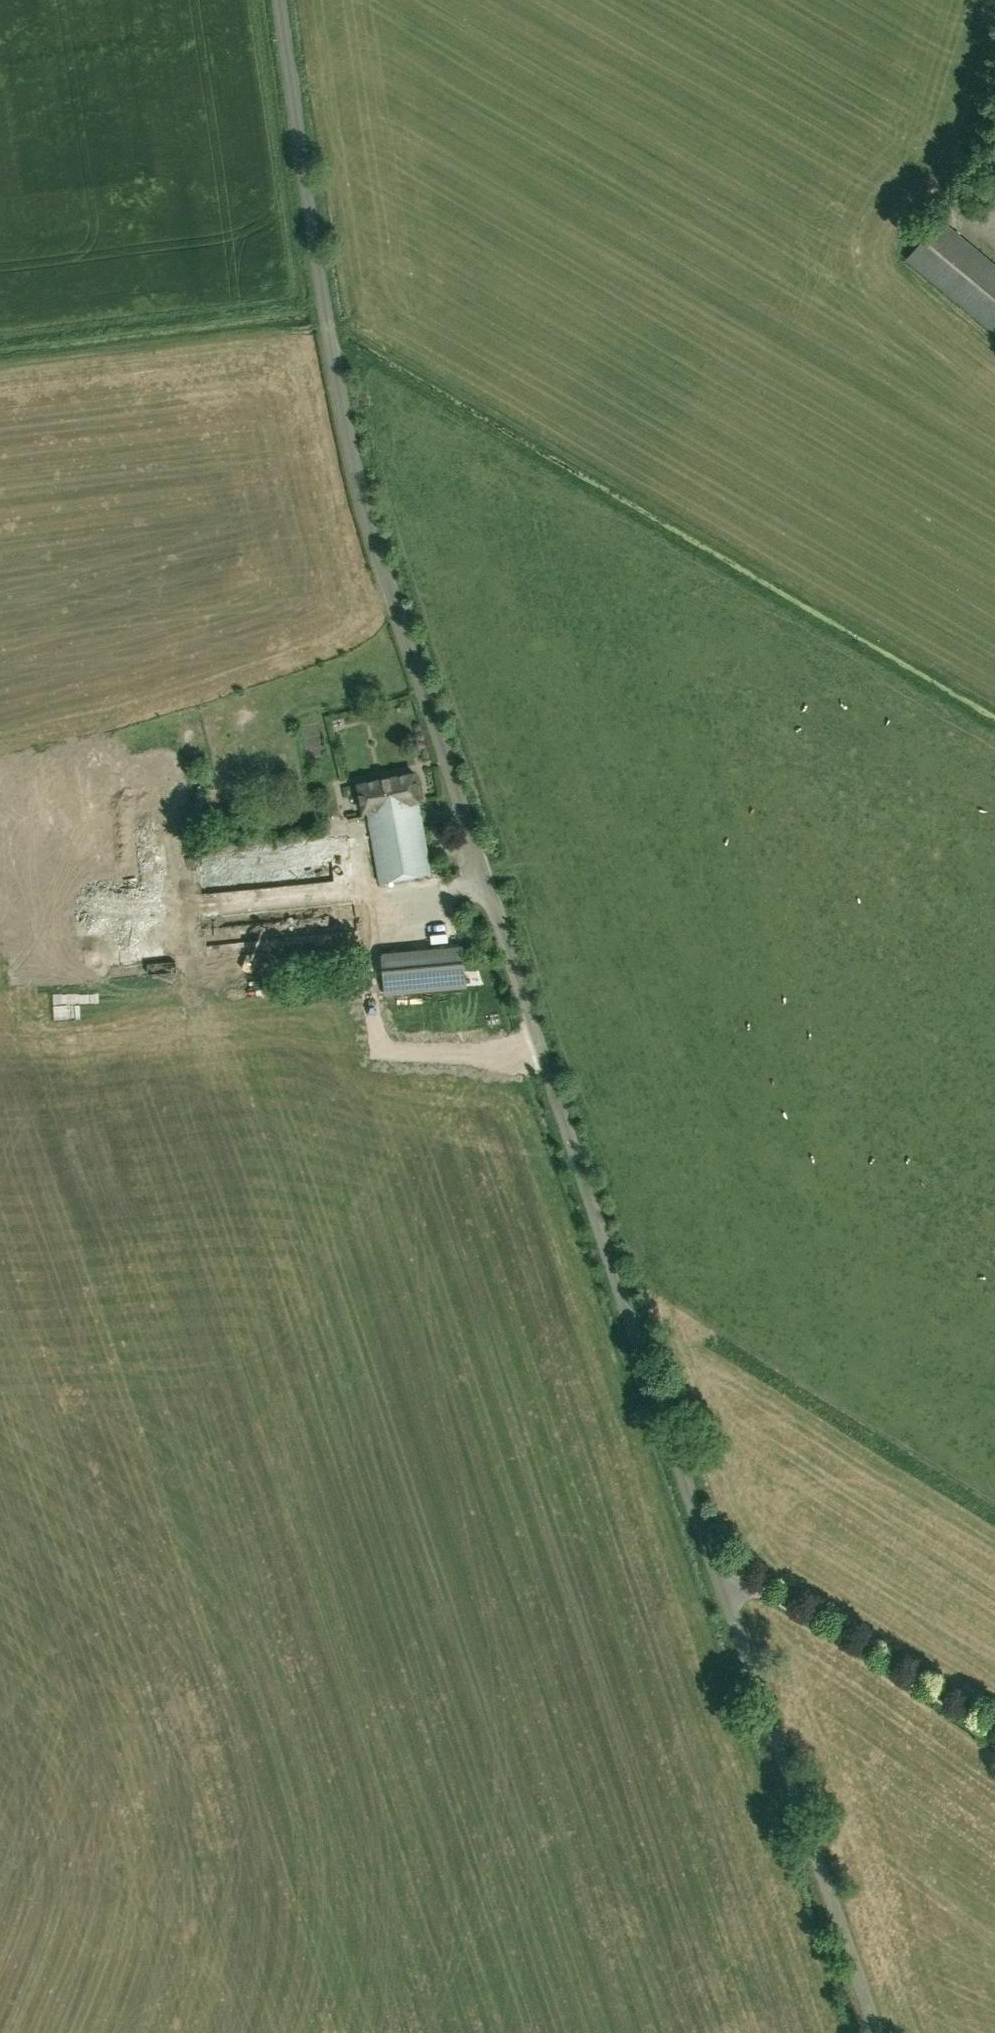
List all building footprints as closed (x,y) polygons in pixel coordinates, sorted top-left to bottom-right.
[(939,221),(907,260),(994,332),(994,266),(939,221)] [(414,774),(357,783),(362,812),(367,811),(379,881),(430,872),(418,801),(419,801),(414,774)] [(286,939),(281,887),(202,895),(208,948),(286,939)] [(390,992),(469,986),(466,949),(387,955),(390,992)]
